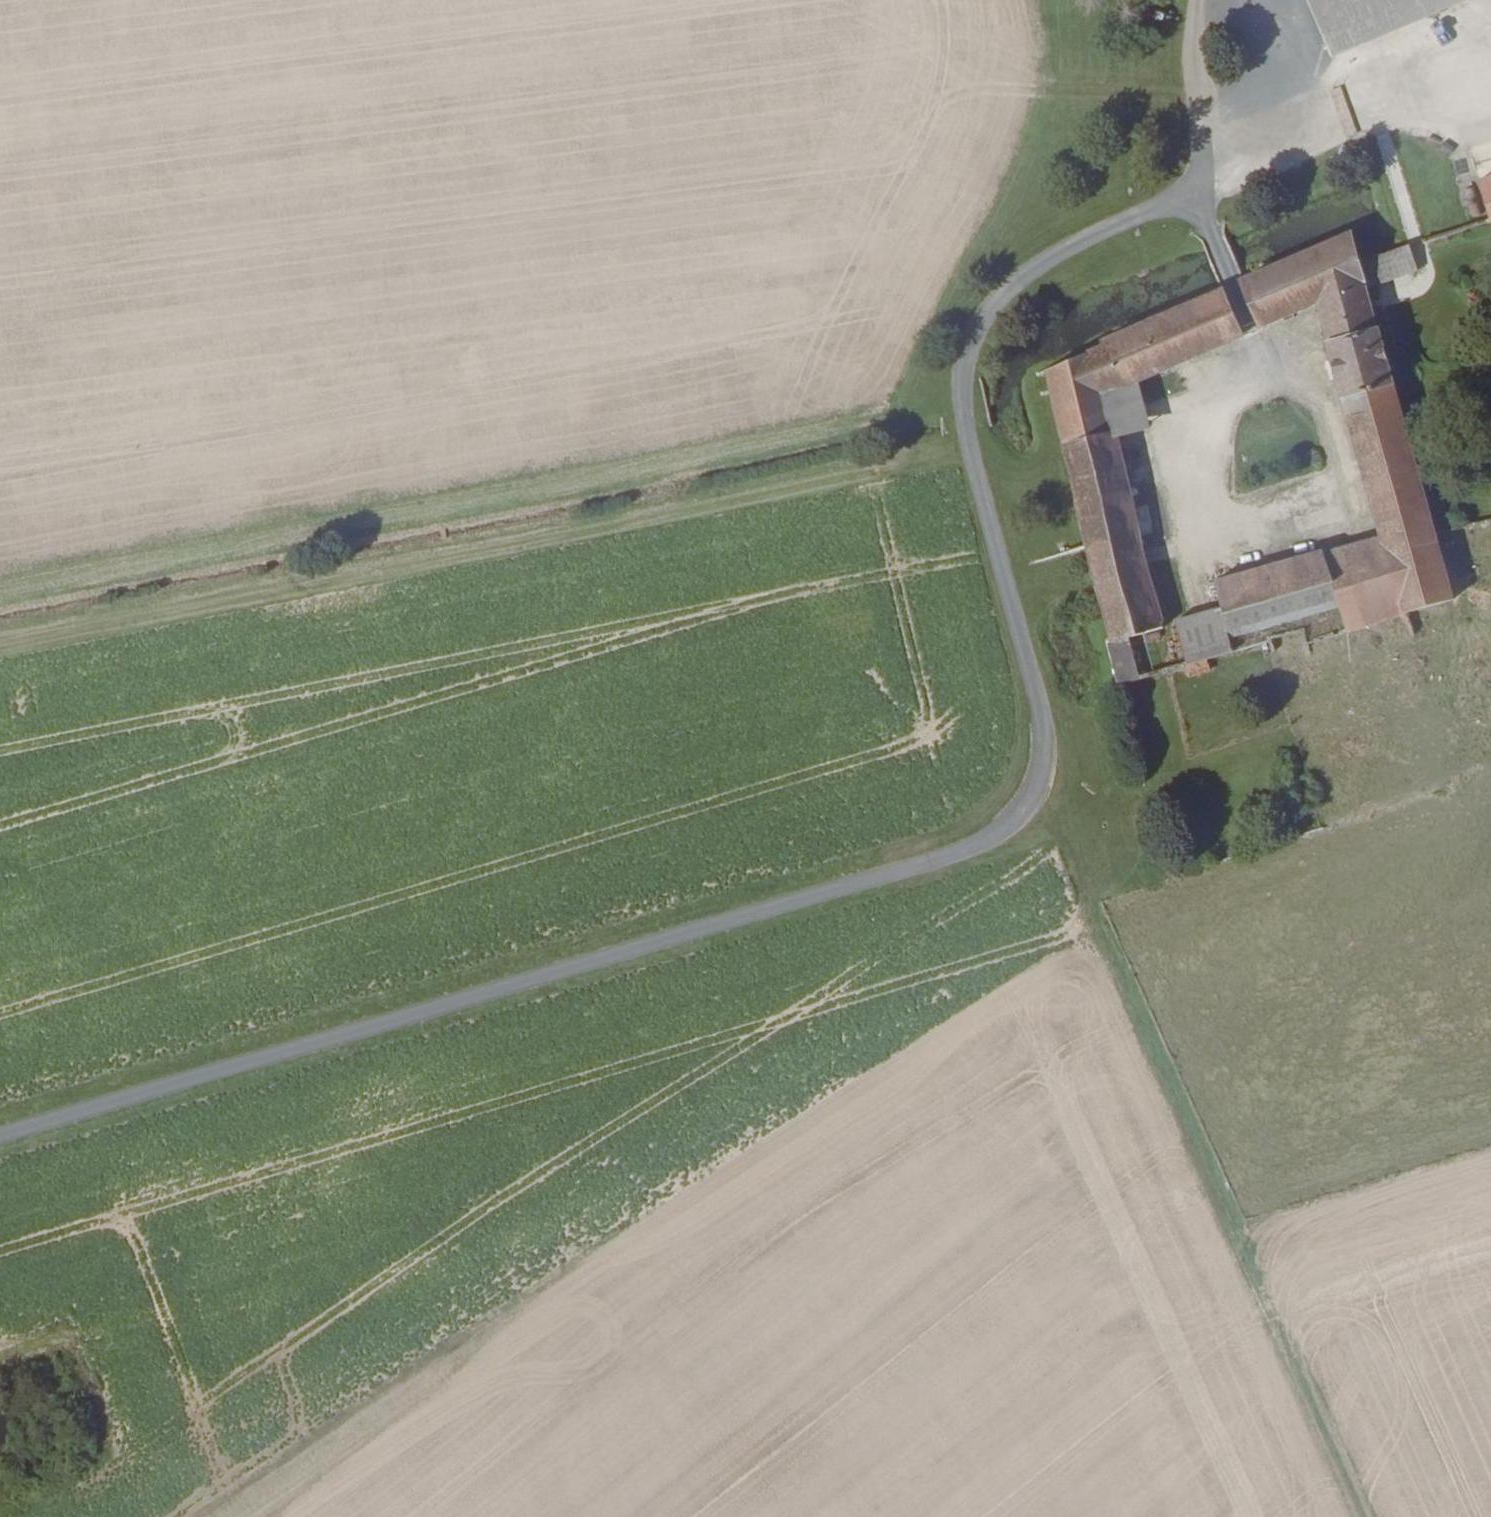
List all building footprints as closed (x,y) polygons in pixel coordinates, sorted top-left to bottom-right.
[(1402,288),(1393,258),(1285,308),(1299,341),(1349,323),(1406,300),(1402,288)] [(1450,271),(1431,277),(1402,288),(1406,300),(1411,312),(1457,295),(1450,271)] [(1433,404),(1411,312),(1406,300),(1349,323),(1374,419),(1433,404)] [(1145,405),(1178,391),(1278,350),(1264,314),(1147,365),(1150,372),(1072,401),(1078,427),(1090,422),(1122,564),(1146,658),(1135,662),(1148,701),(1303,658),(1313,691),(1324,687),(1327,697),(1353,690),(1351,680),(1444,655),(1436,629),(1485,616),(1471,550),(1433,404),(1374,419),(1410,554),(1231,604),(1236,630),(1198,639),(1194,618),(1212,613),(1205,589),(1189,593),(1181,559),(1195,555),(1186,516),(1172,520),(1145,405)] [(1463,651),(1475,696),(1490,693),(1490,675),(1483,646),(1463,651)]
